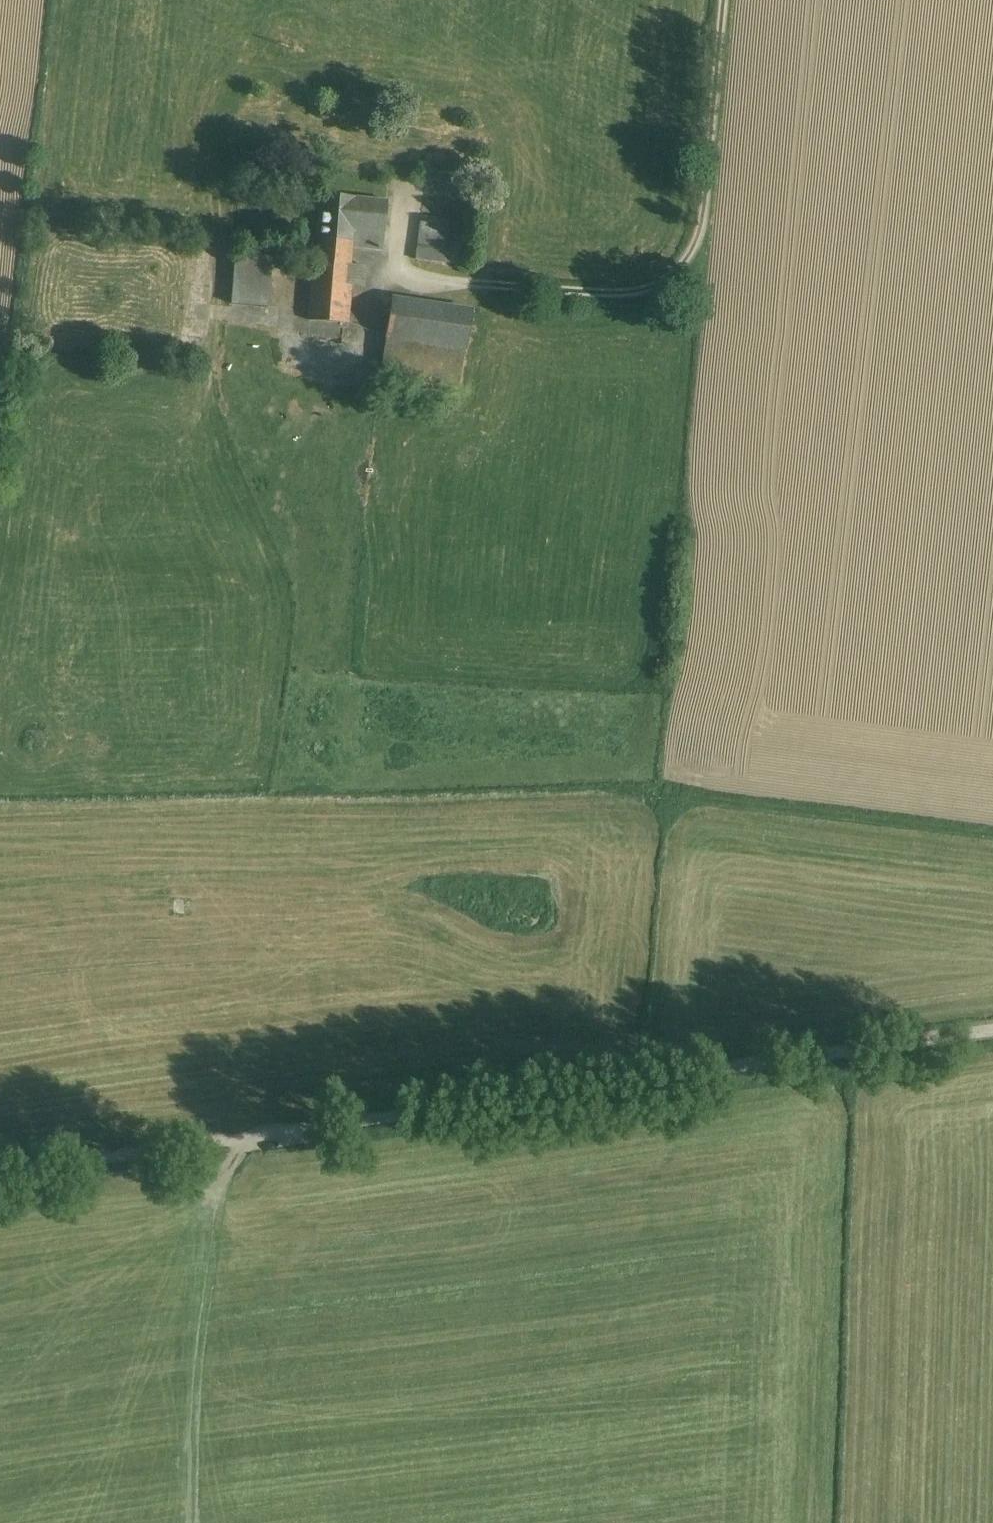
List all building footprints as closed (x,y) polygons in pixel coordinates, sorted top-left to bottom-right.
[(322,194),(317,236),(319,236),(317,262),(349,265),(351,247),(383,250),(387,201),(322,194)] [(420,217),(418,261),(460,263),(462,219),(420,217)] [(467,310),(392,299),(385,337),(439,346),(439,345),(439,346),(466,351),(466,349),(473,311),(468,310),(468,311),(467,310)]
